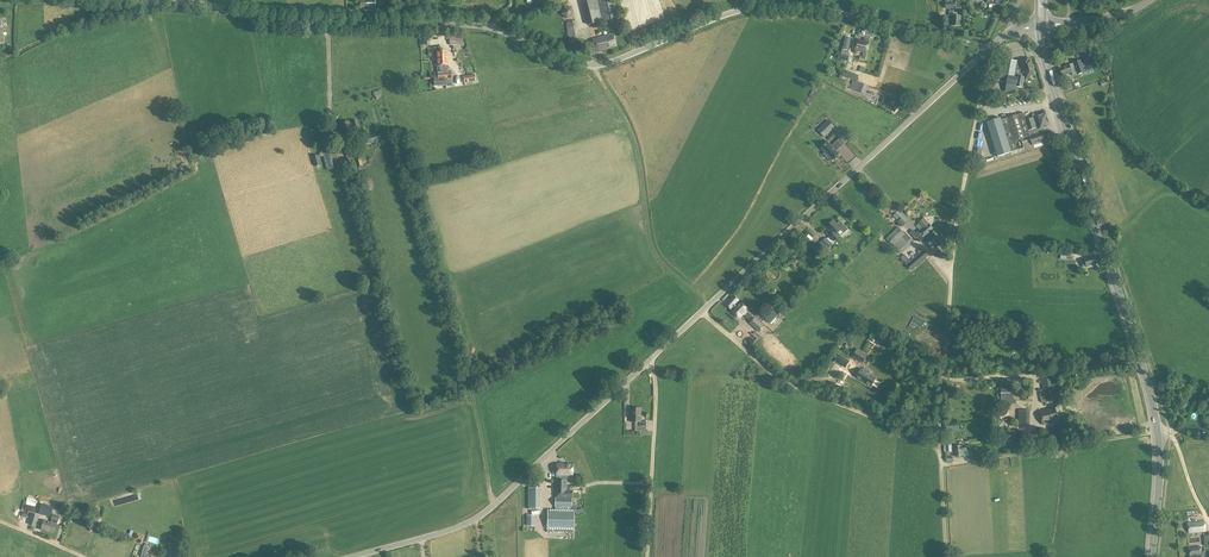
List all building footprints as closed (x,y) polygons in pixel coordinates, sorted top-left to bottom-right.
[(376,0),(360,0),(360,9),(375,10),(376,0)] [(597,0),(587,0),(582,1),(588,25),(602,22),(597,0)] [(621,27),(615,0),(598,0),(605,31),(621,27)] [(963,5),(963,1),(963,0),(956,0),(956,2),(950,2),(950,0),(946,0),(946,9),(954,9),(954,16),(953,16),(953,25),(960,26),(961,16),(958,16),(958,10),(962,11),(963,5)] [(572,7),(564,6),(561,14),(567,19),(573,15),(572,7)] [(569,42),(578,41),(575,21),(566,23),(569,42)] [(593,40),(597,52),(616,46),(613,34),(593,40)] [(420,46),(430,46),(430,38),(427,39),(427,36),(422,37),(423,39),(420,39),(420,46)] [(857,40),(854,50),(864,52),(863,57),(866,58),(870,39),(865,38),(864,42),(857,40)] [(1084,48),(1086,53),(1088,56),(1093,54),(1092,51),(1091,51),(1089,46),(1084,48)] [(437,52),(437,65),(438,65),(438,78),(434,78),(435,86),(446,86),(445,75),(443,75),(443,65),(442,51),(437,52)] [(448,74),(448,65),(447,51),(446,51),(442,51),(443,65),(443,75),(445,75),(446,86),(451,86),(451,74),(448,74)] [(839,53),(838,59),(848,61),(850,56),(839,53)] [(1009,77),(1005,92),(1015,94),(1017,87),(1023,88),(1025,76),(1026,80),(1031,79),(1030,77),(1035,76),(1031,59),(1022,61),(1022,62),(1006,59),(1003,76),(1009,77)] [(1069,65),(1060,68),(1063,77),(1072,73),(1073,76),(1078,74),(1077,72),(1085,69),(1081,61),(1073,64),(1069,65)] [(847,72),(845,76),(857,81),(859,76),(847,72)] [(475,75),(464,77),(465,83),(476,81),(475,75)] [(856,81),(853,90),(866,95),(869,87),(856,81)] [(1003,92),(991,89),(990,95),(1002,98),(1003,92)] [(381,90),(373,92),(375,97),(376,97),(376,98),(382,97),(381,95),(382,95),(381,90)] [(886,105),(890,108),(890,107),(895,112),(901,106),(894,99),(891,99),(886,105)] [(1024,113),(1001,120),(1000,118),(987,122),(998,157),(1012,152),(1012,154),(1019,151),(1019,152),(1024,150),(1022,143),(1030,140),(1032,146),(1033,145),(1045,141),(1041,129),(1049,127),(1050,125),(1046,115),(1045,114),(1037,117),(1036,114),(1032,115),(1033,118),(1027,120),(1024,113)] [(818,130),(825,138),(836,127),(830,119),(818,130)] [(351,130),(354,129),(354,132),(360,130),(357,121),(352,122),(352,124),(350,124),(349,121),(340,124),(344,138),(353,135),(351,130)] [(365,133),(367,133),(365,128),(361,129),(362,133),(361,133),(362,138),(364,146),(378,142),(378,139),(381,139),(380,135),(377,136),(377,134),(366,137),(365,133)] [(822,149),(822,148),(821,148),(825,153),(824,154),(828,159),(830,158),(833,161),(833,160),(839,154),(840,155),(840,154),(837,151),(842,147),(837,142),(832,146),(828,142),(828,143),(822,149)] [(354,145),(344,147),(346,157),(357,155),(354,145)] [(323,154),(327,171),(337,168),(336,166),(340,165),(338,158),(336,159),(333,151),(323,154)] [(312,157),(315,166),(321,165),(318,155),(312,157)] [(360,156),(355,157),(357,167),(363,166),(360,156)] [(897,213),(894,216),(899,221),(898,222),(904,227),(907,223),(902,218),(897,213)] [(936,231),(936,232),(924,219),(919,224),(924,229),(921,231),(920,229),(916,233),(913,230),(910,233),(917,241),(920,238),(922,240),(924,238),(926,241),(933,249),(943,239),(936,231)] [(841,237),(837,234),(845,226),(840,222),(837,225),(834,221),(827,227),(830,230),(827,233),(835,242),(841,237)] [(898,227),(886,239),(901,255),(915,242),(906,233),(905,234),(898,227)] [(833,245),(826,238),(821,242),(828,249),(833,245)] [(920,254),(911,261),(905,254),(901,258),(912,270),(929,256),(922,249),(918,252),(920,254)] [(935,254),(940,259),(944,254),(940,250),(935,254)] [(1082,261),(1084,267),(1087,266),(1087,267),(1097,264),(1095,256),(1085,259),(1085,260),(1082,261)] [(736,309),(733,312),(740,319),(744,315),(743,314),(748,309),(741,303),(739,305),(737,303),(739,300),(735,297),(727,305),(731,309),(733,307),(736,309)] [(774,308),(780,316),(782,313),(776,306),(774,308)] [(764,318),(770,323),(778,315),(772,310),(764,318)] [(749,324),(760,333),(765,327),(755,317),(749,324)] [(920,343),(926,339),(920,330),(916,333),(918,335),(915,337),(920,343)] [(868,355),(858,349),(853,357),(863,364),(868,355)] [(835,362),(842,366),(846,360),(839,355),(835,362)] [(864,371),(861,369),(856,378),(871,386),(876,378),(868,373),(869,371),(866,369),(864,371)] [(1040,394),(1042,403),(1058,400),(1053,378),(1042,381),(1044,392),(1040,394)] [(1001,380),(1001,404),(1014,404),(1013,380),(1001,380)] [(1056,423),(1062,421),(1059,405),(1053,406),(1054,408),(1040,412),(1043,424),(1056,421),(1056,423)] [(637,427),(646,427),(646,422),(641,422),(641,409),(631,409),(631,422),(635,422),(637,422),(637,427)] [(1018,418),(1030,419),(1030,411),(1019,410),(1018,418)] [(1029,428),(1030,419),(1018,418),(1018,428),(1029,428)] [(640,431),(646,431),(646,427),(637,427),(637,422),(635,422),(635,431),(640,431)] [(952,444),(948,444),(947,445),(948,452),(952,451),(952,454),(955,453),(955,456),(964,455),(964,452),(967,451),(966,445),(963,445),(963,446),(954,447),(952,447),(952,444)] [(569,477),(572,477),(573,464),(557,464),(557,476),(570,477),(569,477)] [(567,491),(567,480),(567,478),(569,478),(569,477),(570,477),(557,476),(557,480),(556,480),(555,510),(572,510),(572,507),(572,491),(567,491)] [(540,489),(529,489),(528,509),(539,509),(540,489)] [(23,506),(22,510),(32,513),(33,506),(26,504),(25,506),(23,506)] [(42,504),(39,514),(42,515),(50,517),(53,507),(42,504)] [(547,530),(574,530),(574,510),(572,510),(555,510),(548,510),(547,530)] [(39,516),(31,513),(29,525),(36,527),(39,516)] [(536,526),(536,515),(527,515),(527,526),(536,526)] [(56,524),(44,521),(42,530),(54,533),(56,524)] [(1205,522),(1189,523),(1189,533),(1205,531),(1205,522)] [(144,536),(136,533),(133,541),(141,544),(144,536)] [(181,555),(182,538),(173,538),(173,546),(174,546),(174,555),(181,555)] [(1190,556),(1202,556),(1200,547),(1189,548),(1190,556)]
